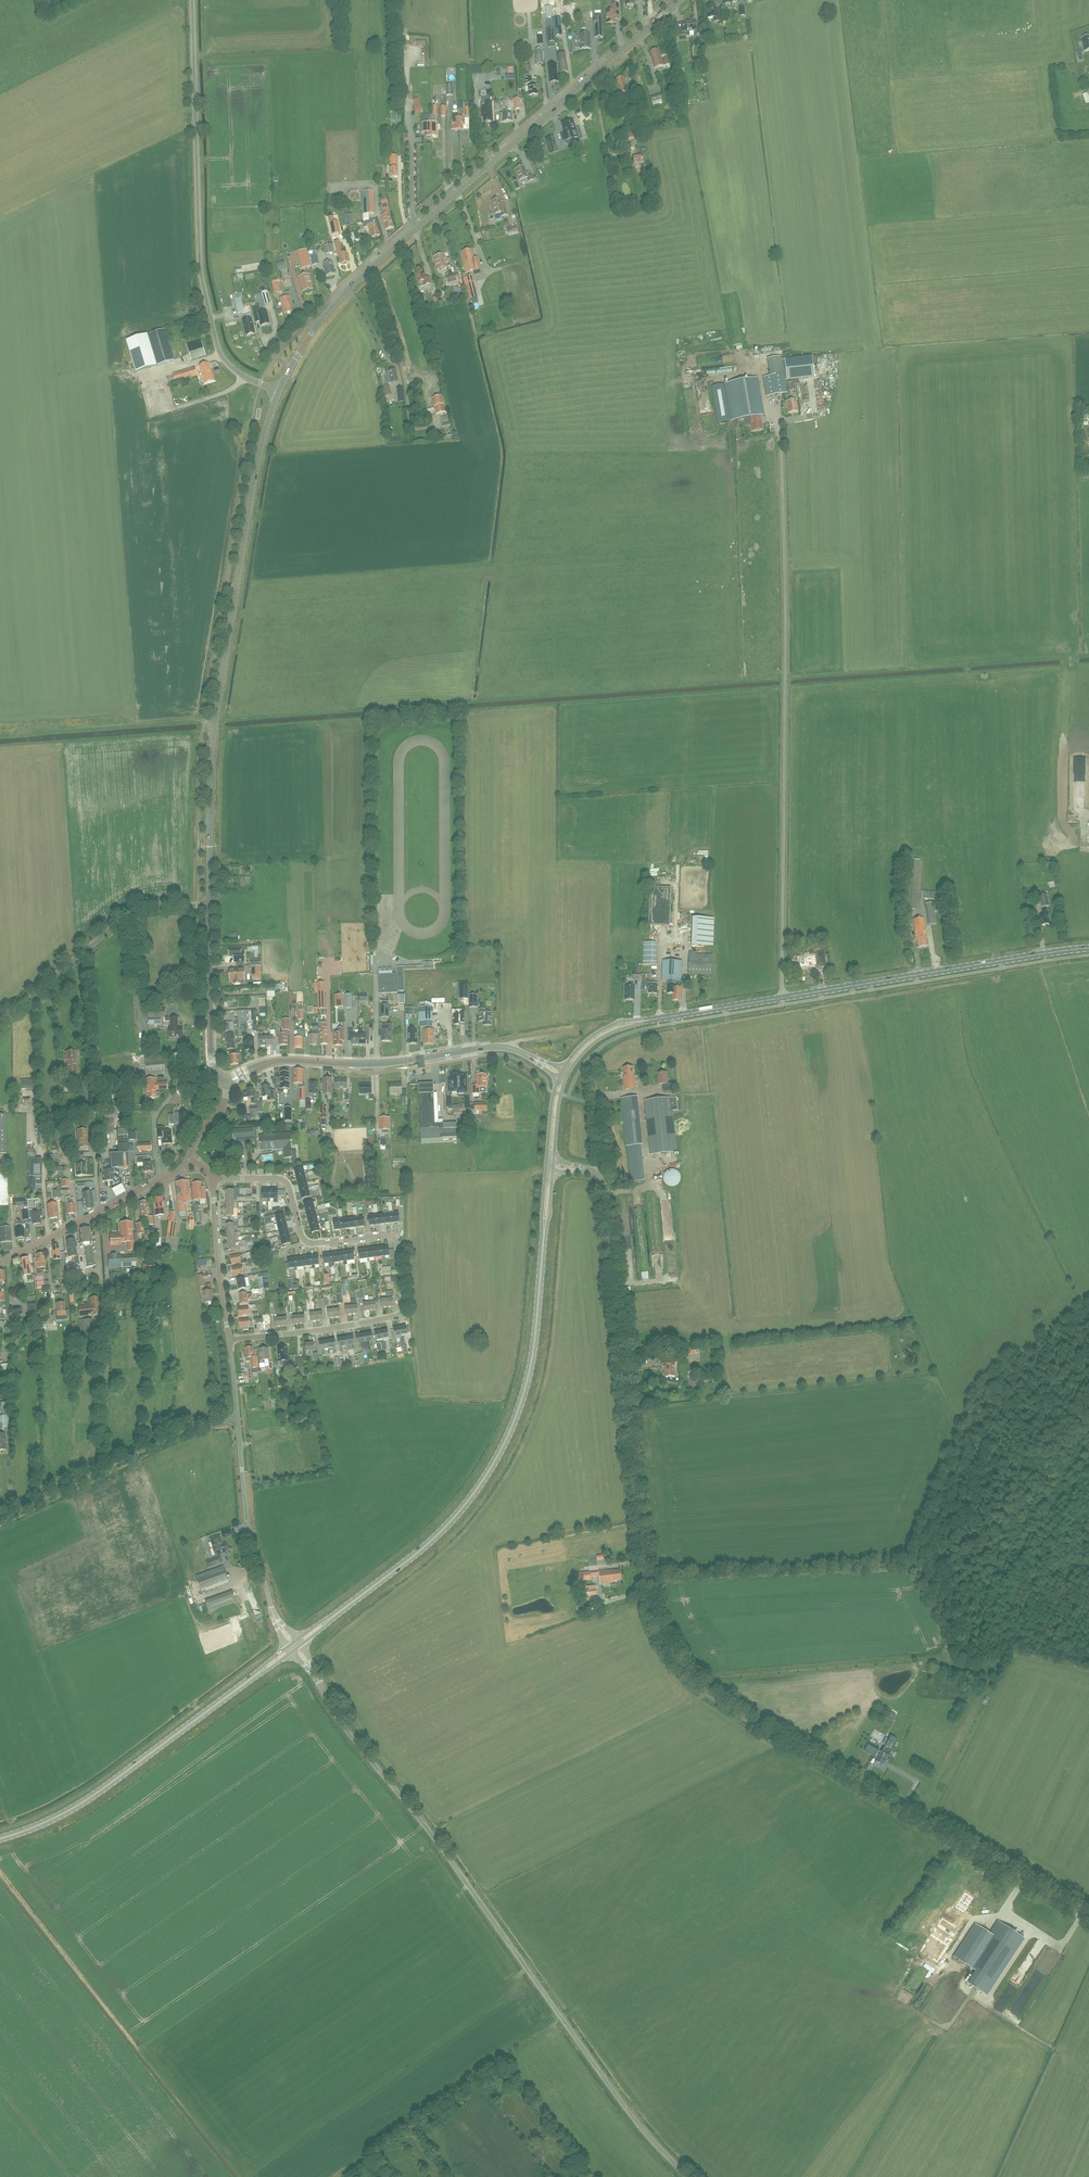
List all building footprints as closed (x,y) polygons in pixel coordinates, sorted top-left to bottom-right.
[(724,4),(724,9),(732,8),(732,4),(732,1),(738,1),(738,0),(723,0),(724,4)] [(612,11),(606,11),(607,23),(615,23),(615,19),(619,19),(619,13),(619,4),(614,4),(612,4),(612,11)] [(722,21),(721,21),(720,10),(716,10),(715,5),(706,6),(707,18),(713,18),(714,22),(719,21),(719,24),(722,24),(722,21)] [(553,29),(546,30),(547,43),(548,43),(555,42),(556,42),(555,35),(562,35),(560,18),(553,18),(552,18),(553,29)] [(602,18),(594,19),(595,38),(603,38),(602,18)] [(694,34),(700,34),(699,26),(696,26),(695,21),(688,22),(689,31),(693,31),(694,34)] [(689,31),(688,22),(681,23),(682,27),(679,28),(679,36),(686,35),(685,32),(689,31)] [(580,35),(581,49),(590,49),(590,42),(591,42),(591,38),(590,38),(590,35),(580,35)] [(536,65),(543,64),(542,49),(535,50),(536,65)] [(654,68),(669,64),(667,58),(662,60),(659,49),(650,52),(654,68)] [(565,52),(557,53),(558,57),(558,62),(559,62),(560,73),(568,72),(566,61),(565,52)] [(551,82),(558,81),(555,64),(548,65),(551,82)] [(526,77),(525,77),(525,84),(528,84),(529,95),(537,94),(538,94),(538,90),(536,90),(536,83),(535,80),(531,80),(531,76),(530,76),(526,77)] [(620,94),(628,91),(624,77),(615,79),(620,94)] [(662,99),(660,93),(650,97),(652,102),(655,101),(657,105),(662,103),(661,100),(662,99)] [(491,97),(489,97),(481,97),(482,114),(484,114),(484,122),(488,121),(493,121),(491,101),(491,97)] [(637,115),(636,108),(634,99),(629,101),(630,110),(629,110),(631,117),(637,115)] [(503,122),(512,121),(511,111),(503,112),(503,122)] [(400,131),(400,126),(400,113),(391,113),(391,126),(396,126),(396,131),(400,131)] [(431,137),(432,137),(432,123),(431,115),(427,115),(427,123),(426,123),(426,124),(421,124),(421,133),(426,133),(426,137),(427,137),(427,138),(431,138),(431,137)] [(578,137),(578,140),(582,138),(579,127),(575,128),(573,119),(562,123),(565,133),(561,134),(563,142),(578,137)] [(637,137),(638,143),(638,148),(640,148),(641,154),(642,153),(642,155),(633,156),(634,161),(631,161),(631,163),(631,164),(632,165),(640,164),(641,168),(644,167),(643,163),(647,162),(646,153),(647,152),(645,142),(644,142),(643,135),(637,137)] [(546,139),(549,149),(550,154),(557,151),(556,147),(553,137),(546,139)] [(548,158),(544,151),(537,155),(541,162),(548,158)] [(397,165),(398,165),(397,156),(389,156),(390,165),(391,168),(390,168),(390,177),(398,177),(398,167),(397,167),(397,165)] [(529,182),(533,180),(531,173),(527,174),(524,167),(516,169),(520,180),(528,177),(529,182)] [(362,192),(363,214),(374,214),(373,191),(362,192)] [(508,216),(506,208),(504,202),(501,203),(500,200),(492,202),(495,215),(500,213),(501,217),(508,216)] [(393,227),(390,217),(389,214),(390,214),(387,203),(381,205),(384,215),(382,216),(386,230),(393,227)] [(345,225),(354,223),(352,213),(348,214),(347,211),(342,212),(343,215),(345,225)] [(332,234),(340,232),(338,221),(334,222),(333,216),(328,217),(332,234)] [(368,225),(377,222),(376,218),(367,221),(363,222),(364,226),(368,225)] [(377,223),(368,225),(372,237),(379,235),(377,228),(379,228),(377,223)] [(511,227),(512,230),(507,231),(508,235),(518,233),(517,226),(511,227)] [(341,264),(349,262),(347,252),(345,253),(344,248),(341,248),(339,241),(334,242),(338,256),(339,256),(341,264)] [(334,253),(332,245),(323,247),(325,255),(334,253)] [(477,257),(474,258),(472,249),(461,252),(466,273),(480,269),(477,257)] [(437,271),(448,267),(444,254),(433,257),(437,271)] [(318,271),(317,264),(319,264),(317,255),(311,256),(313,265),(314,272),(318,271)] [(303,268),(310,266),(308,257),(300,259),(303,268)] [(326,276),(335,274),(332,262),(323,264),(326,276)] [(425,285),(431,284),(429,277),(426,278),(423,268),(415,270),(418,282),(423,281),(425,285)] [(308,274),(298,277),(303,291),(312,289),(308,274)] [(472,303),(478,301),(472,276),(463,278),(465,285),(466,285),(469,300),(471,299),(472,303)] [(280,283),(273,285),(275,293),(282,292),(280,283)] [(262,293),(264,300),(265,305),(271,303),(269,298),(271,298),(269,291),(262,293)] [(240,298),(242,297),(241,292),(234,294),(235,299),(237,308),(238,314),(243,313),(242,307),(240,298)] [(284,313),(293,311),(289,296),(280,298),(284,313)] [(255,323),(260,322),(261,326),(270,323),(266,311),(261,313),(259,305),(251,307),(255,323)] [(475,318),(477,325),(482,324),(482,320),(484,320),(483,316),(475,318)] [(251,318),(242,320),(246,336),(255,333),(251,318)] [(319,322),(312,335),(316,338),(323,325),(319,322)] [(174,360),(164,329),(149,334),(158,365),(174,360)] [(148,335),(126,341),(136,372),(157,366),(148,335)] [(191,361),(206,356),(201,340),(186,344),(191,361)] [(812,357),(801,358),(803,379),(814,378),(812,357)] [(204,383),(214,380),(209,362),(199,366),(204,383)] [(176,382),(197,375),(195,367),(173,373),(176,382)] [(391,383),(398,381),(396,369),(388,370),(391,383)] [(770,376),(763,378),(767,396),(787,393),(785,378),(784,376),(784,374),(770,376)] [(732,420),(750,417),(753,431),(762,429),(760,416),(763,415),(757,379),(726,384),(732,420)] [(436,414),(446,412),(441,396),(432,398),(436,414)] [(788,414),(798,412),(796,400),(785,402),(786,406),(787,406),(788,414)] [(443,427),(451,425),(450,420),(449,421),(447,416),(441,417),(443,427)] [(678,840),(678,851),(683,851),(683,848),(687,848),(687,839),(678,840)] [(649,887),(648,925),(670,926),(671,888),(649,887)] [(922,891),(922,898),(942,900),(942,892),(922,891)] [(1041,907),(1048,906),(1046,892),(1039,894),(1041,907)] [(935,912),(940,911),(939,907),(934,907),(933,903),(925,904),(928,925),(936,924),(935,912)] [(1041,925),(1049,924),(1048,915),(1047,909),(1042,910),(1043,915),(1039,916),(1041,925)] [(713,946),(714,918),(693,917),(692,917),(691,945),(692,945),(713,946)] [(915,932),(915,936),(916,936),(918,947),(927,946),(926,937),(927,937),(924,917),(913,919),(915,932)] [(657,943),(643,942),(642,965),(656,965),(657,943)] [(245,952),(241,953),(241,949),(229,949),(229,956),(234,956),(234,959),(234,962),(245,961),(245,952)] [(825,966),(825,960),(824,952),(814,954),(815,956),(799,958),(800,962),(800,966),(805,966),(815,964),(816,967),(825,966)] [(689,954),(688,973),(711,974),(712,955),(689,954)] [(662,965),(662,981),(663,981),(668,981),(667,994),(673,994),(673,1000),(680,1000),(680,997),(681,997),(681,992),(680,992),(680,986),(679,986),(679,981),(681,982),(682,966),(682,961),(662,960),(662,965)] [(244,969),(230,970),(230,979),(234,979),(234,980),(234,983),(240,983),(244,983),(244,979),(244,969)] [(404,982),(404,970),(399,970),(399,974),(378,975),(379,993),(398,992),(397,982),(404,982)] [(649,994),(650,994),(650,995),(652,995),(653,994),(656,994),(657,984),(654,984),(654,980),(651,980),(652,977),(650,977),(650,975),(642,974),(642,985),(647,985),(647,989),(649,989),(649,994)] [(459,982),(459,985),(459,999),(468,998),(468,982),(459,982)] [(625,1000),(634,1000),(634,987),(633,987),(633,983),(629,983),(629,987),(625,987),(625,1000)] [(334,995),(335,1007),(344,1007),(343,995),(334,995)] [(380,1005),(380,1017),(388,1017),(388,1012),(390,1012),(390,1005),(380,1005)] [(432,1007),(428,1007),(418,1007),(419,1027),(432,1027),(431,1021),(433,1021),(432,1007)] [(161,1018),(165,1017),(165,1009),(149,1009),(149,1018),(161,1018)] [(247,1036),(247,1010),(238,1010),(238,1037),(247,1036)] [(484,1025),(491,1025),(491,1022),(492,1022),(491,1021),(491,1018),(491,1013),(486,1013),(486,1010),(479,1010),(479,1021),(483,1021),(484,1025)] [(459,1015),(453,1015),(453,1025),(461,1025),(461,1023),(464,1023),(464,1013),(459,1013),(459,1015)] [(169,1028),(170,1037),(183,1036),(182,1027),(177,1027),(177,1025),(178,1025),(177,1017),(171,1017),(171,1028),(169,1028)] [(289,1030),(289,1019),(282,1020),(283,1034),(280,1034),(280,1045),(287,1045),(287,1034),(288,1034),(288,1030),(289,1030)] [(225,1023),(226,1031),(227,1031),(227,1034),(226,1035),(227,1049),(235,1049),(235,1048),(234,1034),(234,1031),(233,1022),(225,1023)] [(321,1044),(328,1044),(327,1028),(326,1028),(326,1024),(318,1024),(318,1025),(319,1033),(321,1033),(321,1044)] [(391,1024),(387,1024),(387,1027),(388,1027),(388,1029),(382,1029),(382,1041),(390,1041),(390,1035),(391,1035),(391,1024)] [(319,1035),(319,1033),(318,1025),(315,1025),(312,1025),(313,1034),(309,1034),(309,1045),(317,1044),(317,1035),(318,1035),(319,1035)] [(359,1035),(359,1045),(366,1045),(366,1038),(369,1038),(369,1041),(369,1028),(364,1029),(364,1035),(359,1035)] [(338,1033),(334,1033),(334,1045),(342,1045),(342,1041),(345,1041),(344,1029),(338,1029),(338,1033)] [(359,1045),(359,1035),(353,1035),(353,1029),(348,1029),(348,1041),(349,1041),(349,1039),(352,1038),(352,1045),(359,1045)] [(434,1029),(430,1030),(424,1030),(424,1044),(434,1044),(434,1029)] [(270,1036),(266,1037),(266,1046),(274,1045),(273,1036),(275,1036),(275,1030),(270,1030),(270,1036)] [(296,1036),(296,1037),(294,1037),(294,1048),(302,1048),(302,1038),(304,1038),(304,1030),(297,1030),(297,1037),(297,1036),(296,1036)] [(244,1038),(244,1050),(254,1050),(253,1038),(244,1038)] [(231,1065),(239,1064),(238,1055),(238,1054),(240,1054),(239,1050),(240,1050),(229,1051),(230,1055),(231,1065)] [(65,1053),(66,1060),(68,1061),(68,1066),(66,1067),(66,1074),(77,1074),(76,1060),(75,1060),(75,1052),(65,1053)] [(145,1057),(145,1063),(146,1072),(165,1070),(165,1061),(164,1056),(145,1057)] [(634,1076),(633,1076),(632,1067),(623,1068),(624,1076),(623,1077),(625,1090),(635,1088),(634,1076)] [(294,1069),(294,1084),(298,1084),(303,1084),(303,1070),(294,1069)] [(667,1083),(666,1072),(658,1073),(658,1079),(658,1080),(658,1085),(662,1084),(663,1088),(671,1087),(670,1083),(667,1083)] [(279,1078),(279,1083),(280,1083),(280,1089),(289,1089),(289,1073),(280,1073),(280,1078),(279,1078)] [(459,1073),(458,1074),(458,1090),(458,1092),(466,1092),(466,1076),(465,1075),(464,1075),(460,1075),(460,1076),(459,1076),(459,1073)] [(458,1090),(458,1074),(451,1074),(451,1079),(449,1079),(450,1091),(458,1090),(458,1092),(458,1090)] [(476,1081),(476,1086),(472,1086),(473,1094),(479,1094),(479,1093),(486,1093),(486,1087),(487,1087),(486,1074),(477,1075),(477,1081),(476,1081)] [(168,1089),(167,1082),(156,1083),(156,1078),(146,1079),(147,1096),(148,1096),(148,1098),(151,1098),(152,1099),(154,1098),(155,1098),(156,1098),(156,1097),(159,1097),(159,1092),(155,1092),(155,1090),(168,1089)] [(332,1078),(324,1078),(324,1094),(332,1094),(332,1078)] [(347,1088),(347,1079),(342,1079),(342,1080),(335,1080),(335,1088),(347,1088)] [(309,1082),(309,1096),(314,1098),(318,1098),(318,1082),(309,1082)] [(402,1084),(390,1084),(390,1093),(398,1093),(398,1094),(402,1094),(402,1084)] [(433,1084),(419,1084),(419,1085),(421,1143),(457,1142),(456,1128),(457,1128),(456,1123),(444,1124),(444,1123),(435,1123),(434,1106),(436,1105),(436,1099),(434,1099),(433,1084)] [(360,1085),(360,1094),(372,1093),(371,1085),(366,1085),(360,1085)] [(262,1086),(262,1097),(268,1097),(268,1100),(275,1100),(274,1090),(270,1090),(270,1086),(262,1086)] [(254,1093),(254,1088),(247,1089),(247,1092),(243,1092),(243,1098),(251,1097),(252,1103),(256,1103),(256,1093),(254,1093)] [(676,1097),(645,1100),(650,1155),(676,1152),(672,1110),(678,1110),(676,1097)] [(628,1098),(621,1099),(626,1146),(627,1146),(628,1151),(642,1150),(642,1144),(637,1145),(633,1110),(638,1109),(637,1101),(628,1102),(628,1098)] [(258,1118),(258,1116),(257,1106),(250,1107),(250,1117),(247,1117),(247,1122),(240,1122),(240,1124),(256,1123),(259,1123),(258,1118)] [(34,1112),(34,1117),(38,1126),(35,1127),(35,1129),(38,1129),(38,1144),(38,1145),(43,1145),(43,1129),(41,1125),(36,1112),(34,1112)] [(188,1118),(188,1113),(179,1113),(179,1112),(175,1112),(176,1120),(179,1120),(180,1129),(189,1128),(189,1122),(189,1118),(188,1118)] [(98,1126),(98,1132),(106,1132),(106,1135),(110,1135),(110,1132),(114,1132),(113,1125),(114,1125),(113,1120),(113,1117),(105,1118),(105,1122),(98,1122),(98,1126)] [(389,1130),(389,1118),(380,1118),(380,1130),(389,1130)] [(129,1167),(128,1152),(127,1130),(126,1130),(126,1122),(118,1123),(118,1130),(117,1130),(119,1153),(110,1153),(111,1168),(120,1167),(120,1169),(121,1169),(128,1169),(128,1167),(129,1167)] [(165,1131),(165,1128),(157,1128),(158,1138),(162,1137),(162,1144),(171,1143),(171,1139),(172,1139),(171,1131),(165,1131)] [(254,1142),(253,1128),(234,1130),(235,1138),(236,1138),(237,1143),(254,1142)] [(89,1147),(87,1129),(77,1130),(79,1148),(89,1147)] [(292,1158),(292,1161),(292,1163),(297,1163),(297,1160),(296,1152),(296,1150),(291,1150),(291,1141),(292,1140),(291,1133),(259,1135),(260,1143),(261,1143),(261,1150),(281,1149),(281,1148),(283,1147),(284,1158),(292,1158)] [(382,1145),(385,1145),(389,1145),(389,1136),(386,1136),(386,1138),(381,1138),(381,1141),(383,1141),(382,1145)] [(60,1150),(59,1150),(59,1144),(55,1144),(55,1141),(52,1141),(51,1155),(60,1155),(60,1150)] [(151,1143),(138,1143),(138,1151),(151,1150),(151,1143)] [(27,1152),(27,1158),(29,1158),(29,1176),(28,1176),(28,1191),(31,1191),(31,1192),(34,1192),(34,1191),(35,1191),(35,1183),(37,1183),(37,1184),(42,1184),(41,1174),(42,1174),(42,1158),(36,1158),(36,1152),(34,1152),(34,1149),(34,1148),(32,1148),(27,1148),(27,1152)] [(137,1163),(143,1163),(144,1172),(151,1171),(151,1162),(148,1162),(147,1158),(148,1158),(147,1156),(137,1157),(137,1163)] [(86,1174),(85,1163),(76,1164),(77,1175),(86,1174)] [(105,1164),(104,1165),(104,1170),(105,1181),(113,1180),(113,1175),(114,1175),(113,1169),(108,1170),(108,1163),(105,1164)] [(303,1168),(295,1170),(296,1177),(305,1175),(308,1174),(316,1172),(315,1170),(307,1172),(307,1171),(304,1172),(303,1168)] [(305,1175),(296,1177),(298,1184),(306,1182),(305,1175)] [(176,1194),(177,1194),(178,1208),(185,1207),(184,1201),(191,1201),(189,1181),(175,1182),(176,1189),(176,1194)] [(193,1200),(206,1199),(205,1187),(202,1187),(202,1182),(192,1183),(193,1200)] [(306,1182),(298,1184),(300,1191),(308,1189),(308,1190),(311,1189),(319,1187),(319,1185),(311,1187),(311,1186),(308,1187),(306,1182)] [(124,1184),(114,1188),(117,1196),(127,1193),(124,1184)] [(236,1188),(234,1188),(234,1190),(226,1190),(226,1196),(243,1196),(243,1195),(240,1195),(240,1189),(240,1188),(236,1188)] [(308,1189),(300,1191),(302,1199),(310,1197),(308,1190),(308,1189)] [(92,1190),(92,1192),(83,1193),(83,1201),(82,1201),(82,1204),(83,1204),(84,1210),(94,1209),(92,1196),(96,1196),(95,1190),(92,1190)] [(278,1196),(278,1192),(278,1190),(270,1190),(270,1199),(270,1202),(268,1202),(268,1206),(272,1206),(272,1202),(274,1202),(274,1199),(278,1199),(278,1196)] [(66,1197),(66,1204),(67,1214),(75,1213),(74,1203),(73,1198),(70,1198),(70,1197),(66,1197)] [(162,1197),(157,1198),(153,1198),(155,1215),(160,1215),(164,1214),(162,1197)] [(41,1220),(40,1220),(40,1217),(42,1216),(42,1212),(38,1212),(38,1209),(35,1209),(35,1206),(33,1206),(33,1203),(40,1202),(39,1199),(33,1199),(33,1200),(27,1200),(28,1210),(31,1210),(33,1224),(37,1224),(37,1225),(42,1225),(41,1220)] [(374,1200),(365,1201),(365,1204),(366,1211),(366,1214),(369,1214),(368,1204),(373,1204),(373,1205),(373,1209),(372,1210),(373,1217),(369,1217),(370,1226),(377,1225),(376,1216),(376,1213),(375,1205),(374,1200)] [(150,1217),(150,1215),(148,1201),(139,1202),(141,1217),(146,1216),(146,1218),(145,1218),(147,1226),(154,1225),(153,1217),(150,1217)] [(304,1204),(306,1211),(314,1209),(312,1202),(304,1204)] [(58,1218),(56,1203),(48,1204),(49,1218),(58,1218)] [(356,1219),(357,1227),(364,1226),(363,1218),(359,1218),(359,1215),(357,1215),(356,1207),(356,1203),(354,1203),(354,1206),(354,1207),(355,1215),(356,1219)] [(306,1211),(308,1218),(316,1216),(314,1209),(306,1211)] [(337,1209),(339,1217),(337,1218),(337,1221),(333,1222),(335,1230),(342,1229),(341,1221),(341,1217),(340,1209),(337,1209)] [(393,1211),(391,1211),(392,1223),(400,1222),(399,1213),(394,1214),(394,1210),(393,1211)] [(384,1215),(385,1224),(392,1223),(391,1211),(389,1211),(389,1215),(384,1215)] [(265,1219),(266,1224),(266,1226),(274,1224),(274,1222),(272,1223),(271,1217),(274,1217),(273,1213),(264,1216),(265,1219)] [(277,1223),(285,1221),(284,1214),(275,1216),(277,1223)] [(384,1215),(376,1216),(377,1225),(385,1224),(384,1215)] [(308,1218),(310,1226),(318,1224),(316,1216),(308,1218)] [(356,1219),(348,1220),(349,1228),(357,1227),(356,1219)] [(348,1220),(341,1221),(342,1229),(349,1228),(348,1220)] [(287,1229),(285,1221),(277,1223),(279,1231),(287,1229)] [(121,1233),(119,1233),(109,1234),(110,1245),(121,1244),(121,1242),(128,1242),(128,1250),(134,1250),(133,1240),(136,1240),(136,1233),(133,1233),(132,1230),(132,1226),(132,1222),(120,1223),(121,1233)] [(318,1224),(310,1226),(312,1233),(320,1231),(319,1227),(325,1226),(326,1230),(330,1230),(329,1222),(325,1222),(318,1224)] [(24,1237),(23,1228),(22,1224),(15,1224),(15,1229),(15,1238),(24,1237)] [(91,1228),(80,1228),(81,1243),(84,1243),(88,1264),(95,1263),(91,1242),(91,1228)] [(289,1236),(287,1229),(279,1231),(280,1235),(277,1235),(277,1237),(269,1239),(270,1241),(289,1236)] [(291,1243),(289,1236),(270,1241),(270,1243),(278,1241),(279,1242),(282,1241),(283,1245),(291,1243)] [(239,1242),(228,1243),(229,1249),(236,1249),(240,1247),(239,1244),(242,1243),(242,1240),(239,1240),(239,1242)] [(52,1256),(53,1260),(60,1259),(60,1255),(59,1245),(52,1246),(53,1256),(52,1256)] [(280,1255),(279,1251),(274,1252),(274,1251),(275,1251),(274,1247),(267,1249),(268,1252),(269,1252),(269,1253),(269,1256),(280,1255)] [(388,1247),(381,1248),(382,1256),(389,1255),(388,1247)] [(381,1248),(373,1249),(374,1257),(382,1256),(381,1248)] [(373,1249),(366,1250),(367,1258),(374,1257),(373,1249)] [(366,1250),(358,1251),(360,1259),(360,1260),(366,1259),(366,1263),(366,1266),(370,1265),(370,1261),(368,1262),(367,1258),(366,1250)] [(347,1264),(345,1264),(346,1269),(350,1268),(349,1264),(350,1264),(349,1261),(354,1260),(353,1251),(346,1252),(347,1261),(347,1264)] [(346,1252),(338,1253),(339,1262),(347,1261),(346,1252)] [(246,1259),(247,1259),(248,1263),(253,1262),(253,1258),(253,1257),(255,1257),(254,1253),(252,1253),(245,1254),(246,1259)] [(338,1253),(331,1254),(332,1263),(339,1262),(338,1253)] [(230,1256),(231,1264),(241,1262),(240,1254),(230,1256)] [(324,1255),(323,1255),(324,1263),(324,1264),(329,1263),(329,1267),(329,1268),(331,1268),(331,1270),(335,1270),(334,1266),(332,1266),(332,1263),(331,1254),(324,1255)] [(125,1255),(121,1255),(108,1255),(109,1268),(122,1267),(136,1267),(135,1256),(125,1256),(125,1255)] [(318,1256),(310,1257),(311,1266),(312,1265),(312,1269),(313,1277),(315,1277),(314,1268),(315,1268),(315,1265),(319,1265),(318,1256)] [(310,1257),(303,1258),(304,1266),(311,1266),(310,1257)] [(25,1258),(21,1259),(23,1276),(27,1275),(28,1275),(28,1280),(30,1280),(33,1280),(33,1279),(32,1274),(31,1275),(29,1258),(25,1258)] [(303,1258),(296,1259),(297,1267),(304,1266),(303,1258)] [(297,1267),(296,1259),(288,1260),(289,1268),(294,1268),(294,1271),(295,1271),(296,1279),(298,1279),(297,1271),(297,1267)] [(155,1273),(155,1270),(155,1263),(143,1263),(143,1270),(151,1270),(151,1273),(155,1273)] [(232,1268),(234,1275),(243,1273),(242,1266),(232,1268)] [(259,1277),(263,1276),(264,1289),(269,1289),(268,1272),(263,1272),(259,1273),(259,1277)] [(117,1273),(110,1273),(110,1282),(111,1282),(111,1285),(118,1285),(117,1273)] [(206,1286),(205,1279),(209,1279),(208,1274),(199,1275),(200,1287),(206,1286)] [(79,1275),(79,1279),(69,1280),(69,1288),(81,1287),(81,1285),(84,1285),(84,1275),(79,1275)] [(237,1279),(239,1289),(246,1288),(244,1278),(237,1279)] [(342,1287),(343,1294),(358,1292),(358,1290),(353,1290),(353,1285),(342,1287)] [(214,1301),(212,1290),(204,1291),(205,1302),(214,1301)] [(301,1298),(297,1299),(297,1301),(312,1299),(312,1292),(301,1293),(301,1298)] [(354,1295),(358,1295),(358,1292),(343,1294),(343,1301),(354,1300),(355,1300),(354,1295)] [(239,1293),(240,1303),(248,1303),(247,1293),(239,1293)] [(99,1307),(98,1297),(87,1298),(88,1305),(78,1306),(79,1316),(90,1315),(90,1314),(92,1314),(92,1316),(100,1315),(99,1310),(98,1310),(97,1307),(99,1307)] [(377,1305),(376,1297),(366,1298),(366,1305),(377,1305)] [(312,1299),(297,1301),(297,1304),(302,1303),(302,1308),(313,1307),(312,1299)] [(339,1300),(331,1300),(331,1308),(328,1308),(329,1312),(342,1312),(342,1307),(340,1307),(339,1300)] [(344,1308),(360,1306),(359,1304),(355,1304),(354,1300),(343,1301),(344,1308)] [(28,1303),(28,1309),(29,1320),(37,1319),(36,1312),(36,1307),(36,1302),(28,1303)] [(57,1311),(56,1311),(56,1317),(68,1316),(69,1316),(68,1310),(64,1311),(64,1303),(56,1303),(57,1311)] [(344,1308),(345,1315),(356,1314),(355,1309),(360,1309),(360,1306),(344,1308)] [(8,1321),(12,1320),(12,1321),(22,1320),(21,1309),(14,1310),(13,1307),(7,1308),(8,1321)] [(248,1307),(238,1308),(239,1315),(249,1314),(248,1307)] [(303,1312),(298,1313),(299,1315),(303,1315),(314,1314),(313,1307),(302,1308),(303,1312)] [(303,1315),(299,1315),(299,1318),(303,1317),(304,1322),(315,1321),(314,1314),(303,1315)] [(239,1320),(240,1327),(250,1326),(249,1319),(239,1320)] [(406,1326),(400,1328),(401,1335),(404,1334),(405,1338),(408,1337),(407,1334),(408,1334),(406,1326)] [(371,1333),(364,1334),(366,1347),(371,1346),(373,1346),(373,1345),(372,1341),(373,1341),(372,1333),(371,1333)] [(366,1347),(364,1334),(357,1336),(356,1336),(358,1343),(359,1348),(359,1349),(362,1348),(366,1347)] [(353,1336),(345,1338),(347,1345),(347,1350),(352,1349),(352,1350),(355,1349),(354,1344),(353,1336)] [(347,1345),(345,1338),(338,1339),(339,1347),(340,1346),(340,1351),(340,1352),(343,1351),(342,1346),(347,1345)] [(334,1340),(327,1341),(328,1348),(333,1348),(334,1353),(336,1353),(336,1352),(335,1347),(336,1347),(335,1339),(334,1340)] [(328,1348),(327,1341),(320,1342),(319,1342),(321,1350),(322,1354),(322,1355),(325,1355),(324,1349),(328,1348)] [(314,1343),(305,1344),(306,1351),(310,1351),(310,1354),(313,1354),(313,1350),(315,1350),(314,1343)] [(279,1361),(288,1360),(289,1360),(291,1360),(291,1355),(288,1355),(287,1346),(277,1347),(279,1361)] [(252,1347),(245,1348),(245,1352),(244,1352),(244,1358),(245,1358),(246,1361),(251,1361),(251,1368),(258,1368),(257,1356),(253,1357),(252,1347)] [(269,1359),(268,1348),(259,1349),(261,1360),(261,1363),(265,1363),(265,1360),(269,1359)] [(664,1377),(675,1376),(674,1368),(676,1368),(675,1356),(661,1358),(662,1369),(663,1369),(664,1377)] [(5,1428),(5,1433),(12,1432),(11,1427),(10,1427),(9,1415),(2,1416),(3,1428),(5,1428)] [(216,1555),(228,1551),(226,1543),(222,1544),(219,1536),(211,1539),(214,1547),(213,1548),(216,1555)] [(208,1567),(222,1562),(220,1557),(206,1562),(208,1567)] [(196,1575),(202,1592),(229,1583),(223,1566),(196,1575)] [(599,1571),(590,1572),(590,1577),(599,1576),(600,1584),(613,1582),(613,1581),(621,1580),(620,1569),(611,1570),(611,1569),(599,1571)] [(590,1580),(590,1577),(590,1572),(590,1571),(577,1572),(579,1581),(590,1580)] [(898,1740),(891,1736),(882,1752),(878,1750),(879,1748),(868,1742),(864,1750),(875,1756),(877,1751),(881,1753),(876,1761),(883,1765),(898,1740)] [(969,1905),(968,1905),(973,1898),(965,1893),(956,1907),(964,1912),(965,1909),(966,1909),(969,1905)] [(921,1951),(937,1962),(959,1929),(942,1918),(921,1951)] [(998,1939),(975,1924),(954,1956),(976,1971),(998,1939)] [(907,1988),(901,2002),(907,2005),(914,1991),(907,1988)]
